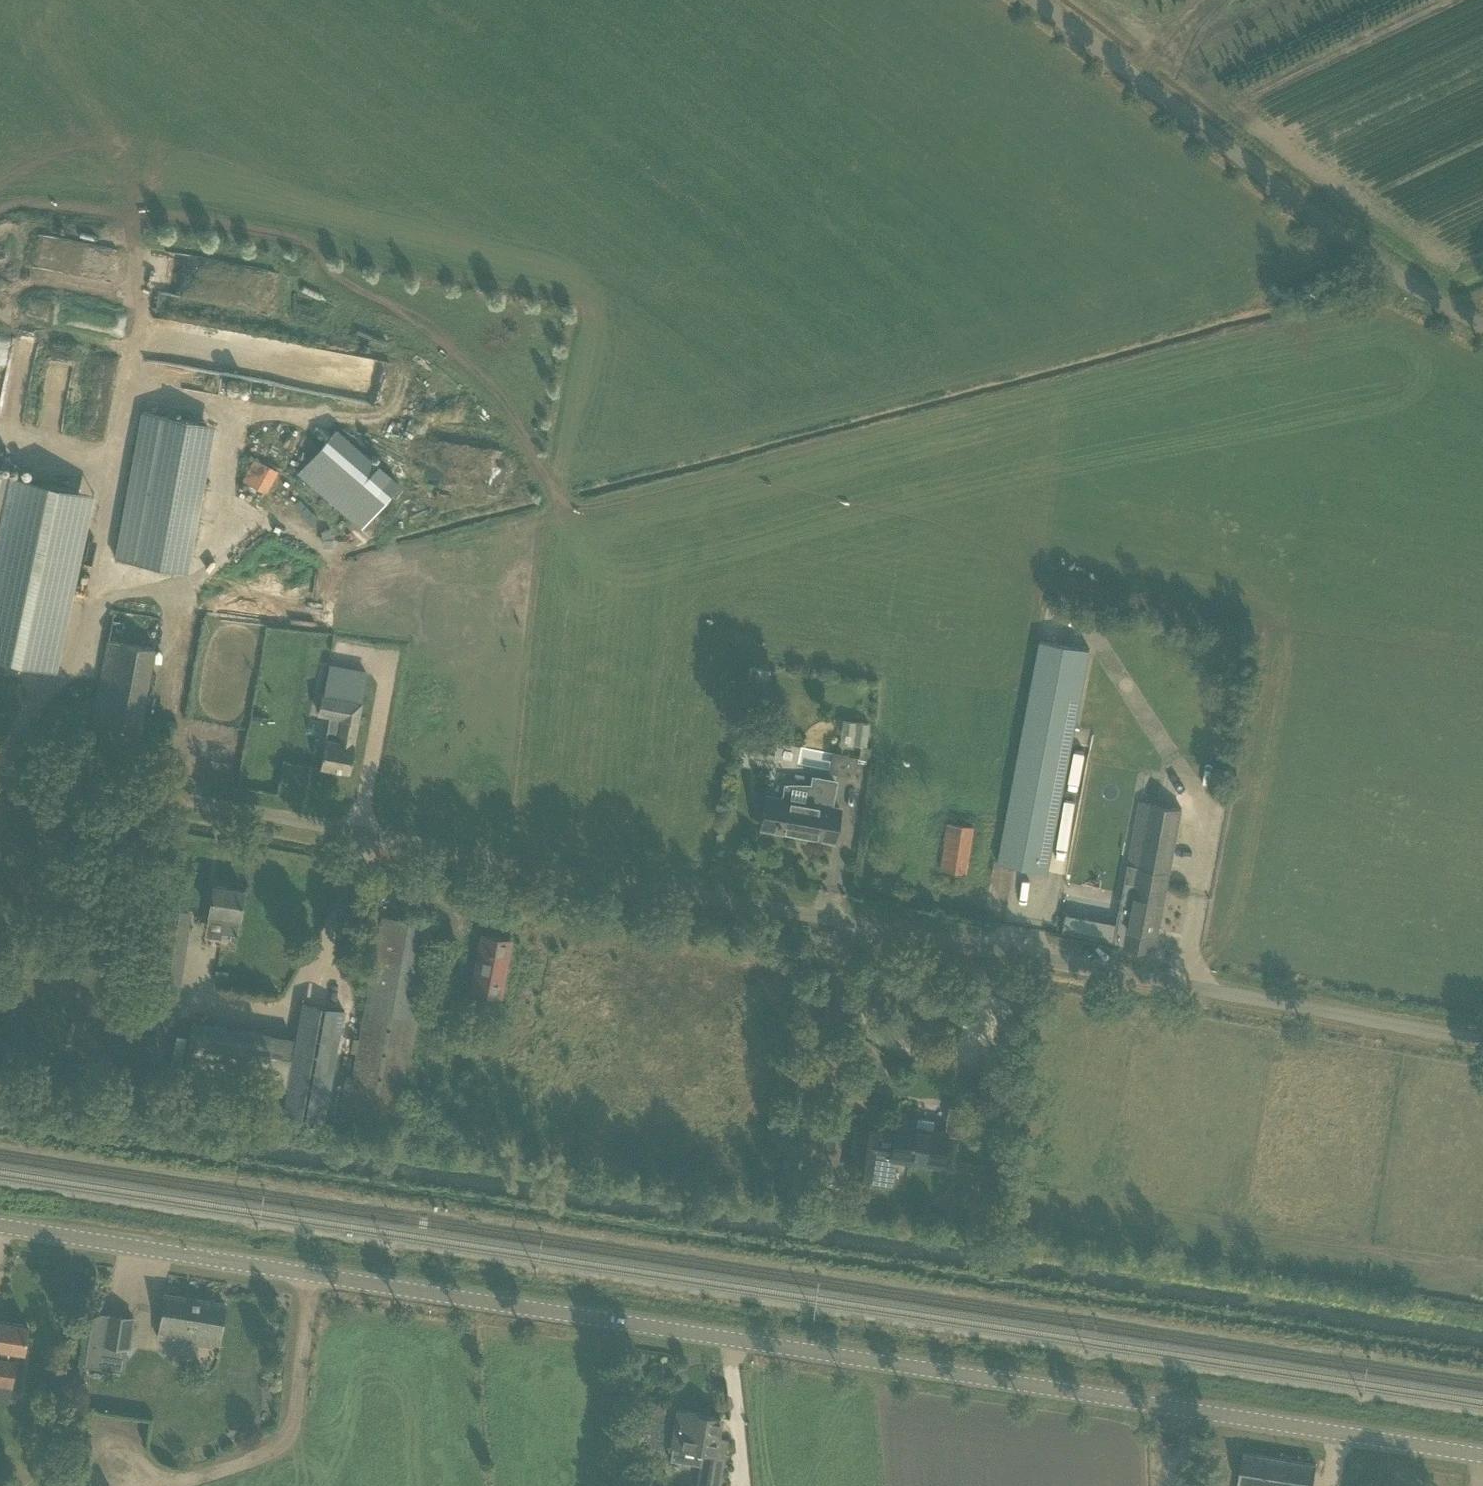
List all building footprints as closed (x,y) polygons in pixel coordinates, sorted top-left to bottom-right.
[(1279,299),(1286,290),(1274,281),(1268,290),(1279,299)] [(135,410),(116,559),(186,568),(205,419),(135,410)] [(398,484),(334,429),(297,471),(362,527),(398,484)] [(241,479),(266,492),(278,470),(254,457),(241,479)] [(38,666),(74,489),(16,478),(17,474),(0,470),(0,658),(38,666)] [(101,734),(97,759),(132,765),(160,618),(113,609),(90,731),(101,734)] [(1092,649),(1041,639),(1012,793),(1002,843),(999,862),(1049,872),(1092,649)] [(319,714),(330,716),(326,739),(325,739),(320,766),(349,771),(362,702),(345,698),(349,676),(325,671),(321,694),(322,694),(319,714)] [(862,745),(867,721),(841,717),(837,740),(862,745)] [(801,761),(825,766),(828,751),(804,746),(801,761)] [(860,746),(859,759),(870,760),(872,747),(871,747),(866,746),(860,746)] [(828,750),(827,770),(843,771),(844,750),(828,750)] [(767,792),(764,806),(761,826),(797,833),(798,831),(804,833),(804,834),(834,840),(840,808),(831,806),(836,781),(814,777),(813,783),(784,783),(782,794),(767,792)] [(1113,943),(1155,951),(1183,808),(1141,800),(1113,943)] [(937,867),(964,873),(974,826),(947,820),(937,867)] [(237,934),(244,889),(213,885),(208,912),(225,914),(223,932),(237,934)] [(434,925),(380,915),(349,1111),(400,1120),(434,925)] [(500,998),(510,939),(483,934),(472,993),(500,998)] [(320,1123),(339,1008),(300,1002),(280,1117),(320,1123)] [(271,1032),(191,1021),(184,1070),(263,1082),(271,1032)] [(947,1116),(963,1118),(964,1109),(948,1107),(947,1116)] [(942,1163),(947,1132),(932,1130),(933,1121),(915,1118),(916,1114),(897,1112),(895,1130),(854,1125),(847,1176),(869,1179),(869,1183),(892,1186),(896,1157),(942,1163)] [(220,1333),(225,1303),(165,1294),(159,1337),(195,1342),(196,1330),(220,1333)] [(129,1347),(133,1317),(108,1313),(103,1343),(129,1347)] [(0,1320),(0,1385),(9,1386),(13,1363),(6,1361),(8,1347),(24,1350),(28,1324),(0,1320)] [(724,1460),(727,1440),(717,1438),(720,1418),(678,1411),(678,1412),(679,1412),(674,1447),(701,1451),(695,1485),(720,1485),(724,1460)] [(1269,1485),(1313,1485),(1317,1464),(1244,1453),(1239,1482),(1269,1485)]
